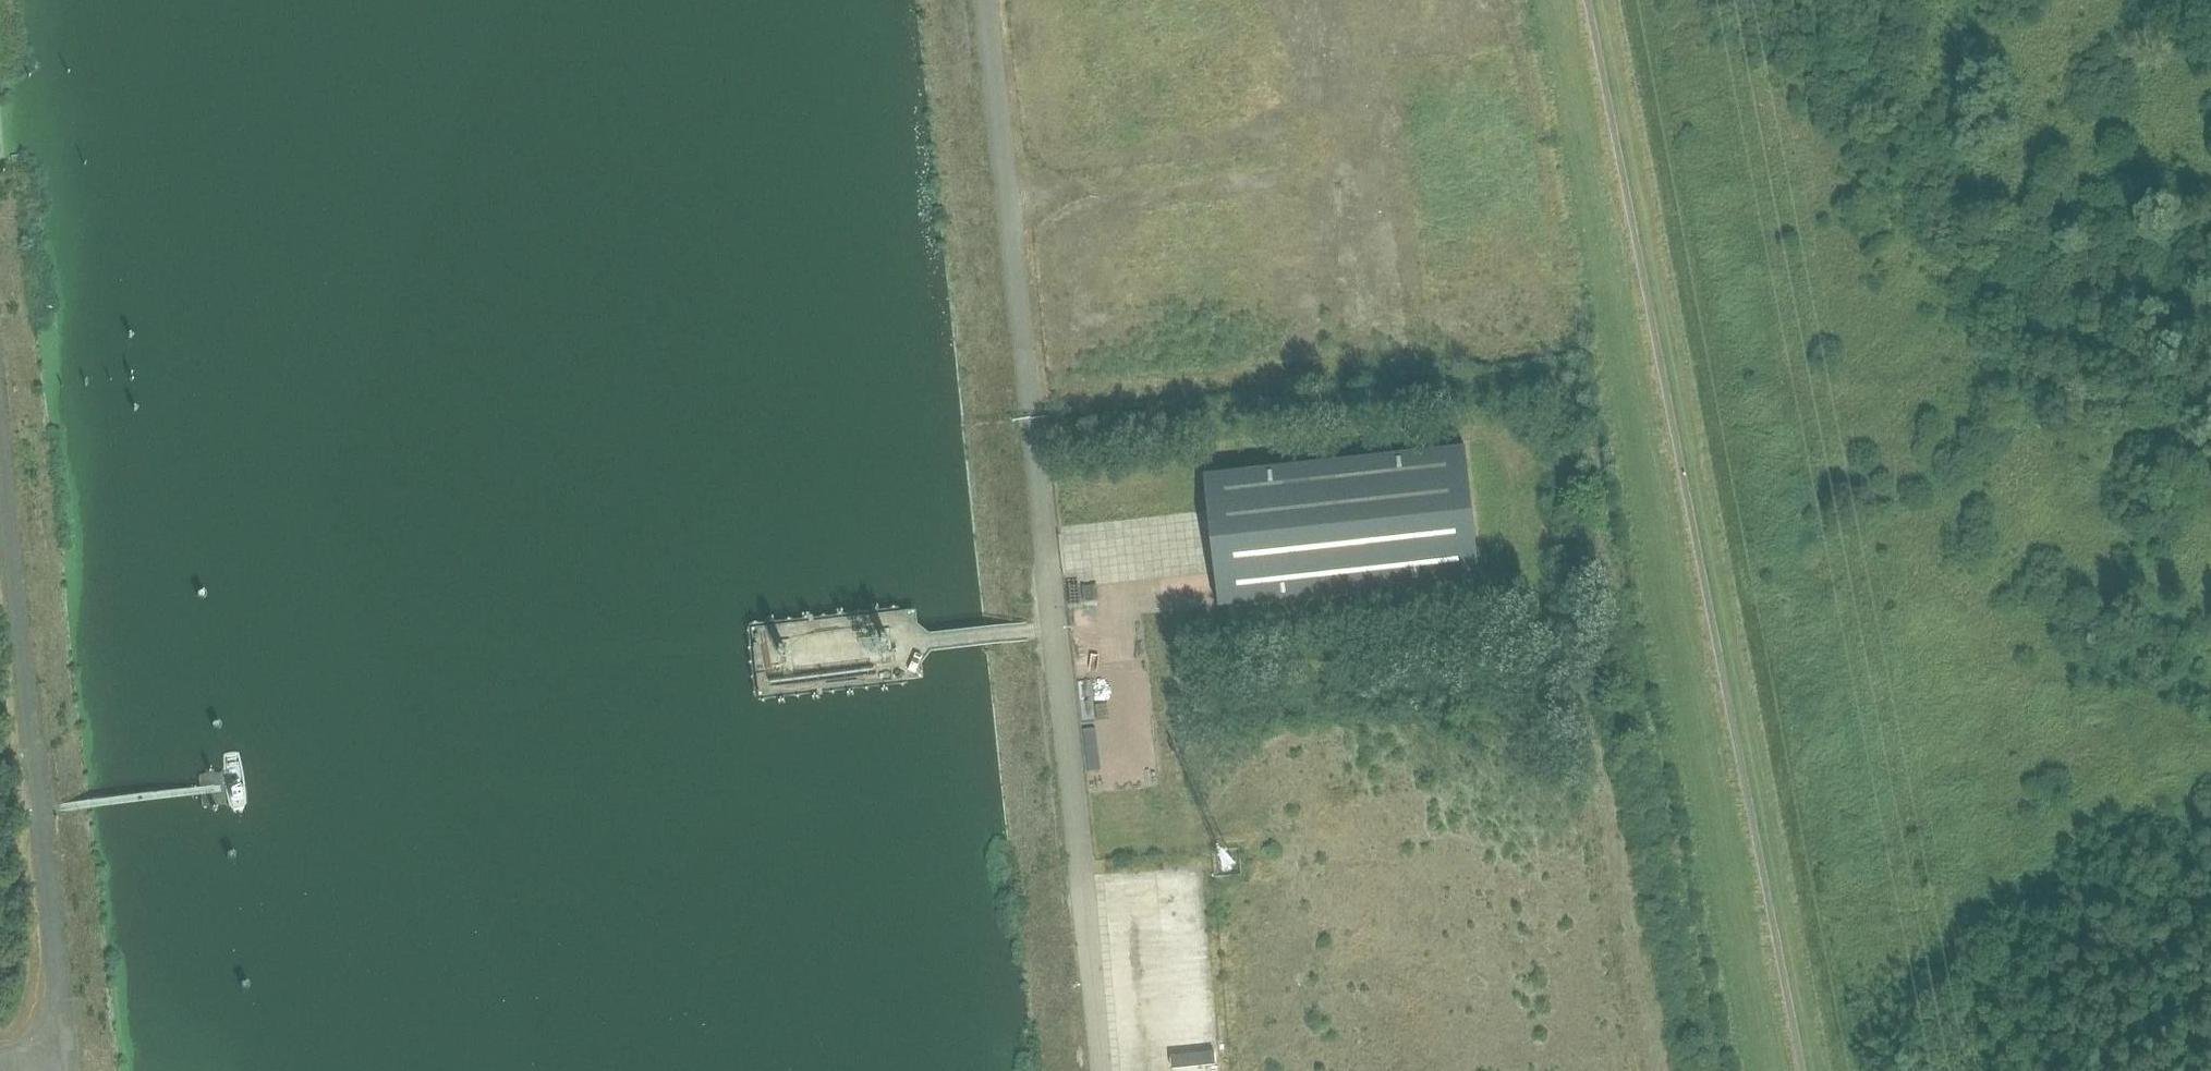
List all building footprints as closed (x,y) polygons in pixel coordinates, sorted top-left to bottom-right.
[(1465,445),(1204,474),(1219,608),(1480,579),(1465,445)] [(1124,607),(1108,609),(1110,627),(1127,624),(1124,607)] [(1093,628),(1108,625),(1106,611),(1090,613),(1093,628)] [(1134,680),(1134,663),(1120,663),(1120,681),(1134,680)] [(1099,664),(1100,686),(1114,686),(1114,664),(1099,664)] [(1186,885),(1165,888),(1166,901),(1181,900),(1183,919),(1203,917),(1201,900),(1188,901),(1186,885)] [(1211,1002),(1212,1033),(1227,1033),(1226,1001),(1211,1002)] [(1222,1038),(1222,1058),(1235,1057),(1235,1037),(1222,1038)]
